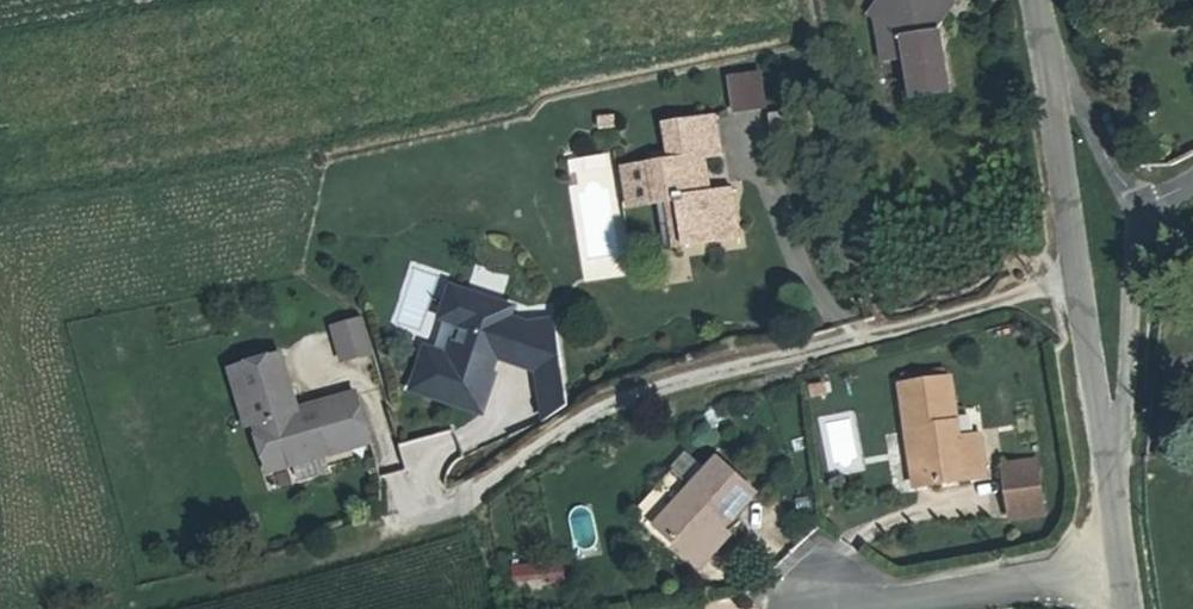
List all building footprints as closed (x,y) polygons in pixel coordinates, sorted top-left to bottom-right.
[(902,57),(908,98),(948,93),(939,31),(937,32),(937,24),(947,9),(936,2),(938,0),(903,0),(891,17),(882,12),(875,20),(880,60),(902,57)] [(752,81),(721,88),(729,122),(759,116),(752,81)] [(653,217),(663,263),(684,258),(736,247),(728,203),(706,206),(700,169),(716,166),(708,128),(660,139),(668,175),(646,179),(653,217)] [(579,280),(622,276),(610,151),(567,155),(579,280)] [(653,217),(646,179),(620,184),(627,223),(653,217)] [(445,324),(459,329),(469,300),(455,296),(445,324)] [(430,358),(416,391),(481,416),(494,381),(491,379),(499,359),(515,366),(513,370),(538,379),(565,374),(558,327),(529,332),(512,326),(516,316),(469,300),(459,329),(464,330),(452,365),(430,358)] [(371,352),(362,318),(333,325),(342,360),(371,352)] [(239,369),(268,471),(369,442),(355,394),(297,411),(281,357),(239,369)] [(914,379),(934,375),(932,367),(912,371),(914,379)] [(573,421),(565,374),(538,379),(547,433),(573,421)] [(894,383),(902,429),(913,427),(923,481),(979,470),(971,429),(951,434),(940,374),(894,383)] [(911,483),(923,481),(913,427),(902,429),(911,483)] [(1006,510),(1035,505),(1025,452),(996,458),(1006,510)] [(649,535),(683,566),(710,535),(712,538),(746,499),(708,468),(683,496),(664,479),(624,525),(643,541),(649,535)] [(721,545),(712,538),(710,535),(683,566),(694,575),(721,545)]
